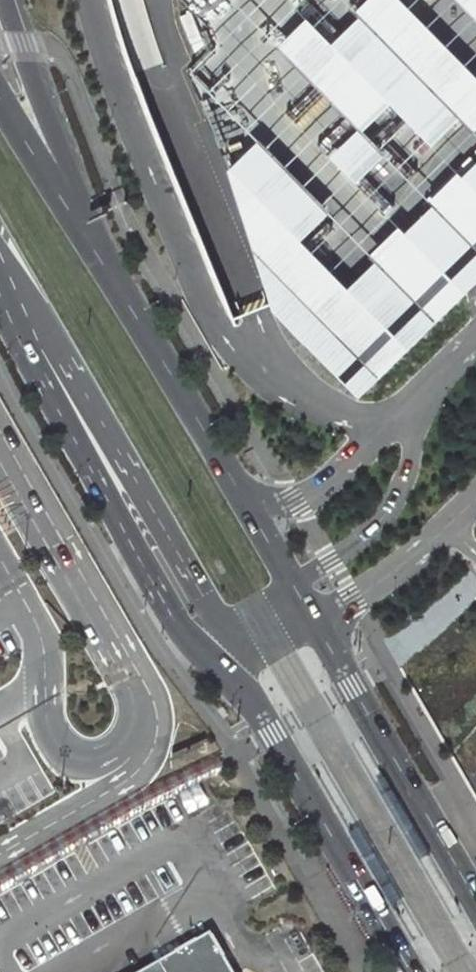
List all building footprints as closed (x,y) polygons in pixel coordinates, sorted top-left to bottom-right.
[(130,71),(232,321),(255,311),(270,305),(361,397),(466,294),(475,285),(475,0),(108,0),(130,71)] [(210,929),(137,971),(235,971),(210,929)]
